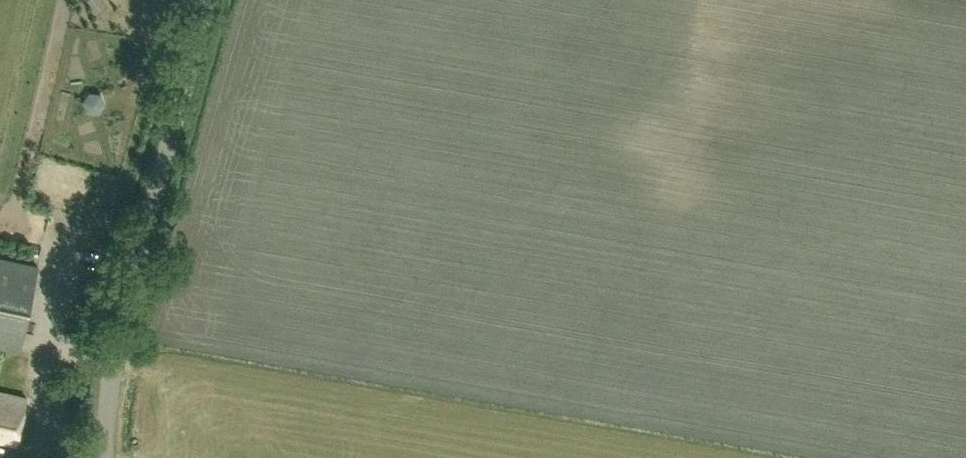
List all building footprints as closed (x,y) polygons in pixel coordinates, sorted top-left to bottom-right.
[(21,352),(40,266),(0,258),(0,347),(21,352)] [(0,391),(0,440),(18,444),(29,397),(0,391)]
